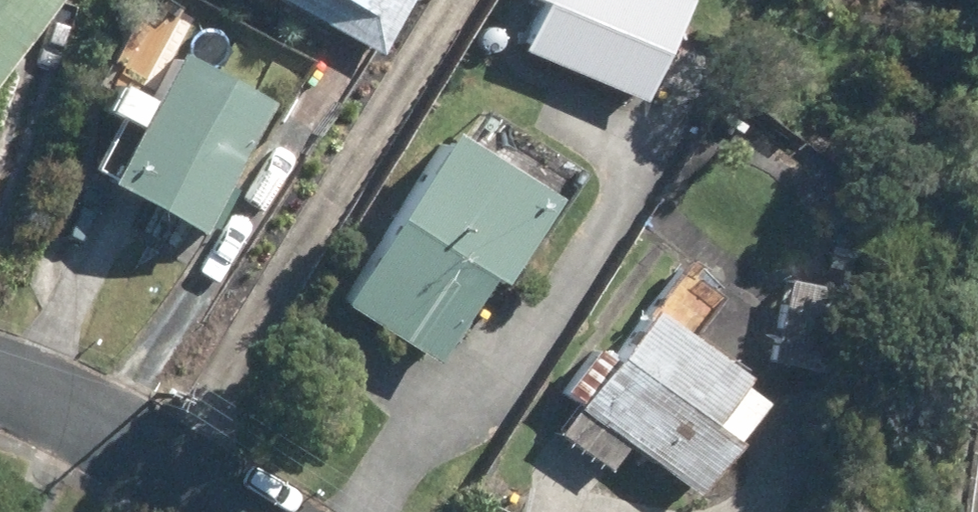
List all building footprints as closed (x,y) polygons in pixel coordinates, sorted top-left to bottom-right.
[(62,0),(0,0),(0,81),(62,0)] [(416,0),(284,0),(385,56),(416,0)] [(203,232),(274,103),(185,55),(115,184),(203,232)] [(348,302),(441,363),(497,278),(504,283),(557,201),(456,136),(348,302)] [(832,372),(848,299),(848,295),(792,282),(776,359),(832,372)] [(561,340),(490,294),(447,360),(518,406),(561,340)] [(863,378),(879,307),(848,299),(832,372),(863,378)] [(715,427),(750,382),(655,312),(621,362),(600,347),(567,391),(582,403),(559,435),(612,471),(632,445),(702,496),(739,444),(715,427)]
